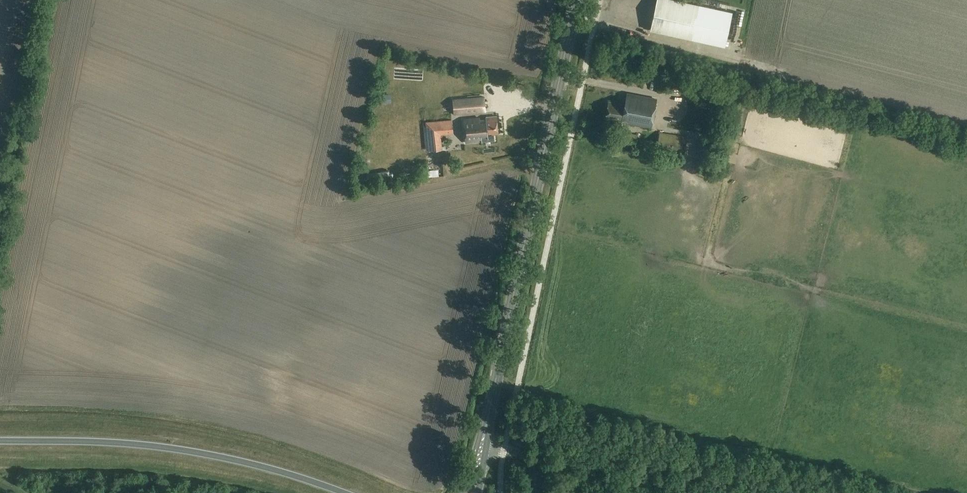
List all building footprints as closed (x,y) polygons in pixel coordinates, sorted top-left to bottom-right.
[(733,11),(679,0),(657,0),(650,30),(690,39),(725,46),(733,11)] [(651,128),(656,99),(626,93),(624,104),(608,101),(605,119),(651,128)] [(391,94),(381,95),(382,103),(391,103),(391,94)] [(453,98),(455,115),(486,112),(485,95),(453,98)] [(497,116),(469,118),(469,124),(464,125),(466,142),(477,141),(476,137),(482,136),(482,140),(499,139),(497,116)] [(426,122),(429,151),(443,149),(442,134),(454,133),(453,119),(426,122)] [(621,132),(619,144),(635,148),(638,135),(621,132)] [(683,156),(686,137),(660,133),(656,152),(683,156)] [(388,170),(366,174),(367,179),(389,175),(388,170)]
